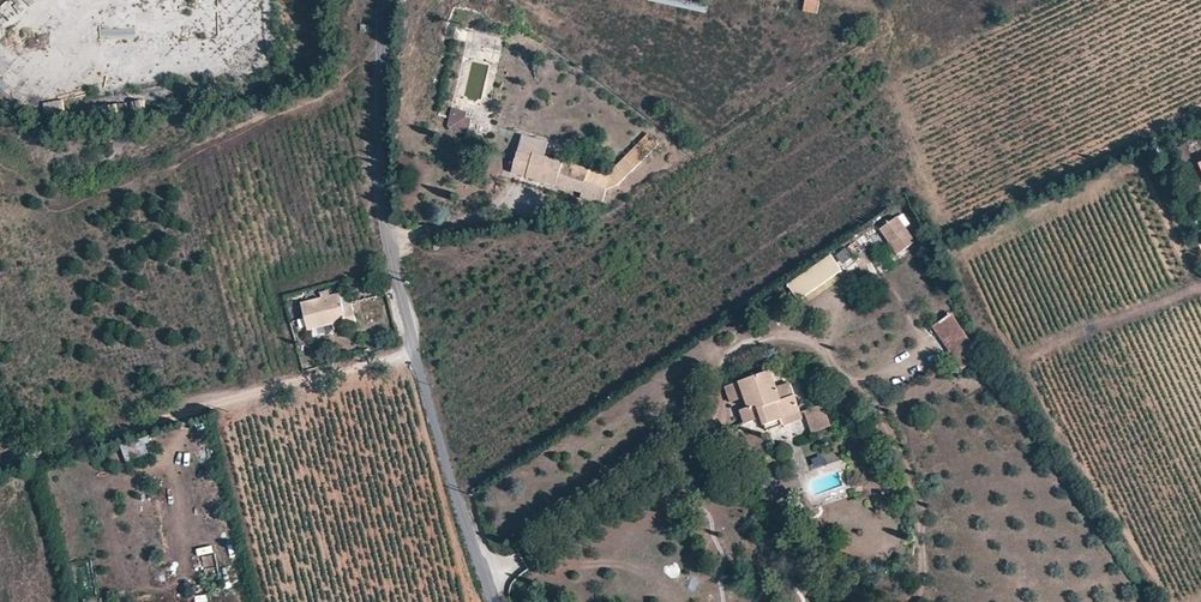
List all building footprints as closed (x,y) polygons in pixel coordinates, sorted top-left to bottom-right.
[(705,12),(708,1),(701,0),(665,0),(665,3),(705,12)] [(819,2),(811,0),(805,0),(803,10),(817,13),(819,2)] [(132,113),(144,112),(142,100),(131,101),(132,113)] [(449,109),(448,130),(469,131),(469,109),(449,109)] [(623,158),(634,169),(659,144),(649,133),(623,158)] [(518,152),(531,157),(533,151),(534,149),(521,144),(518,152)] [(531,157),(525,177),(564,190),(568,178),(558,175),(563,160),(533,151),(531,157)] [(525,177),(531,157),(518,152),(512,173),(525,177)] [(895,253),(917,244),(905,215),(869,231),(877,248),(890,242),(895,253)] [(856,240),(864,250),(871,244),(863,234),(856,240)] [(837,253),(841,263),(857,256),(853,245),(837,253)] [(787,284),(800,303),(844,273),(830,254),(787,284)] [(302,303),(307,330),(331,325),(332,329),(347,325),(348,330),(355,329),(347,293),(302,303)] [(932,325),(961,370),(981,357),(952,312),(932,325)] [(799,413),(789,385),(774,389),(768,372),(739,382),(745,398),(748,407),(740,410),(745,424),(762,417),(765,426),(799,413)] [(730,403),(745,398),(739,382),(725,388),(730,403)] [(823,406),(804,413),(811,433),(830,427),(823,406)] [(214,554),(203,555),(205,576),(216,574),(214,554)]
